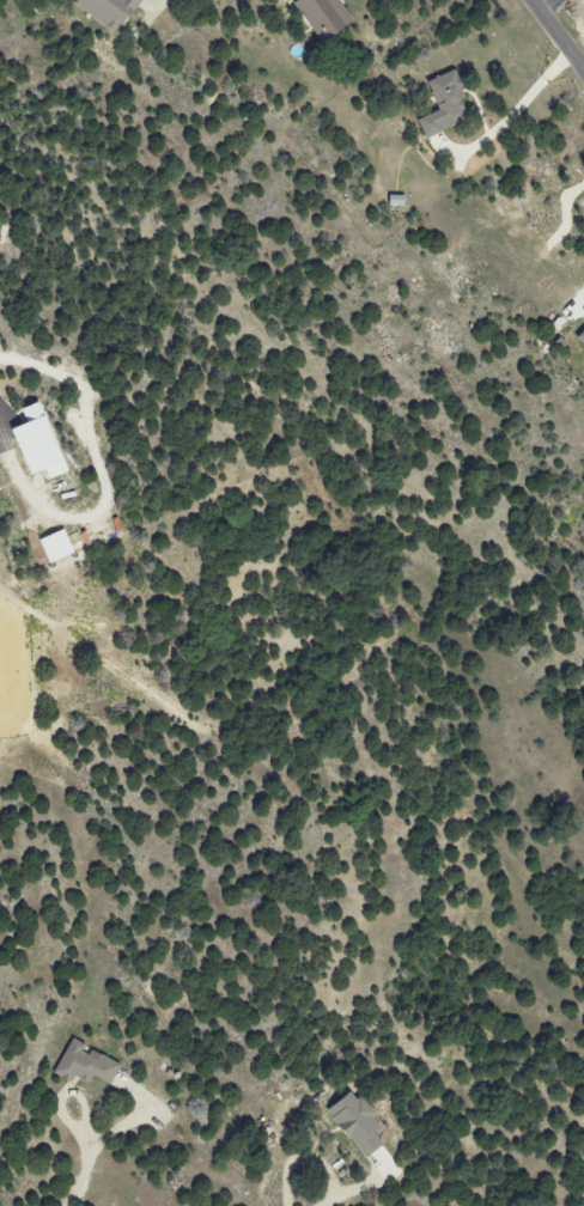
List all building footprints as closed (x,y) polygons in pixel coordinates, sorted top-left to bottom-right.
[(111,34),(134,0),(69,0),(66,5),(111,34)] [(347,21),(333,0),(297,0),(321,37),(347,21)] [(421,82),(433,111),(411,120),(417,136),(461,119),(454,101),(462,99),(450,70),(421,82)] [(400,197),(384,196),(383,206),(399,207),(400,197)] [(571,339),(583,352),(583,325),(571,339)] [(15,431),(35,476),(48,471),(52,480),(73,471),(49,416),(15,431)] [(51,565),(76,554),(65,530),(41,541),(51,565)] [(72,1083),(76,1076),(90,1083),(93,1076),(112,1085),(122,1065),(86,1048),(87,1045),(73,1038),(55,1075),(72,1083)] [(328,1112),(368,1159),(385,1145),(375,1134),(385,1125),(354,1090),(328,1112)]
